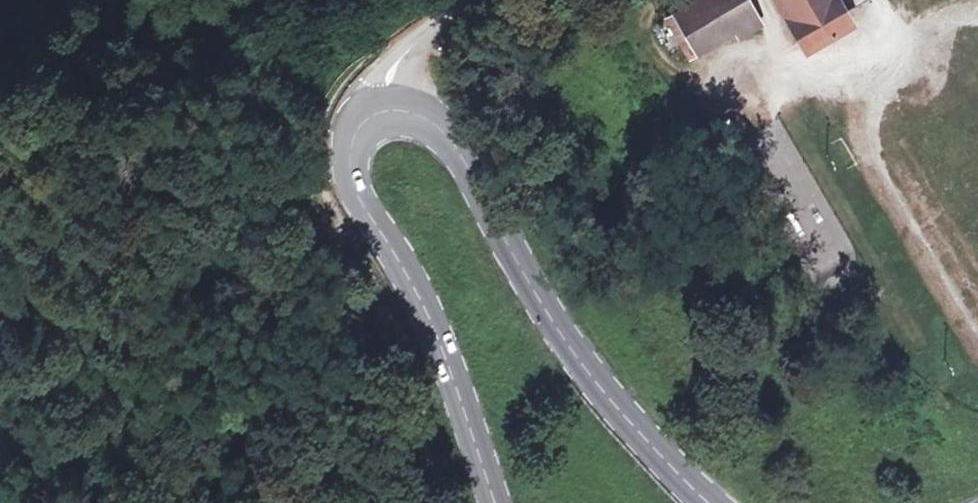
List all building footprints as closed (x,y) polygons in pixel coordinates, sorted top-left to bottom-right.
[(744,0),(693,0),(664,15),(687,55),(736,30),(739,36),(757,24),(744,0)] [(833,0),(781,0),(804,42),(845,20),(833,0)]
